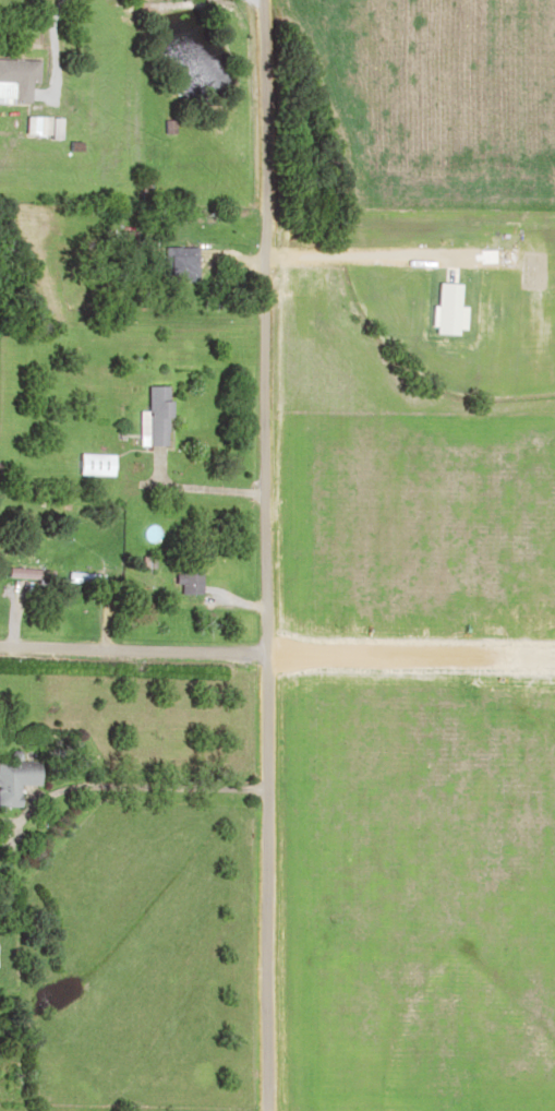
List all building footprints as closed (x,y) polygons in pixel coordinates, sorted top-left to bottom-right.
[(6,82),(6,102),(28,102),(28,82),(36,82),(36,59),(0,58),(0,82),(6,82)] [(57,117),(24,117),(24,136),(57,136),(57,117)] [(158,247),(158,281),(190,281),(190,247),(158,247)] [(162,446),(162,386),(140,386),(139,445),(162,446)] [(105,476),(105,454),(71,454),(71,476),(105,476)] [(174,594),(196,594),(196,550),(174,550),(174,594)] [(46,570),(2,570),(2,580),(46,580),(46,570)] [(96,584),(96,575),(63,575),(63,584),(96,584)] [(15,808),(15,785),(35,785),(36,760),(7,760),(7,762),(0,762),(0,808),(15,808)]
